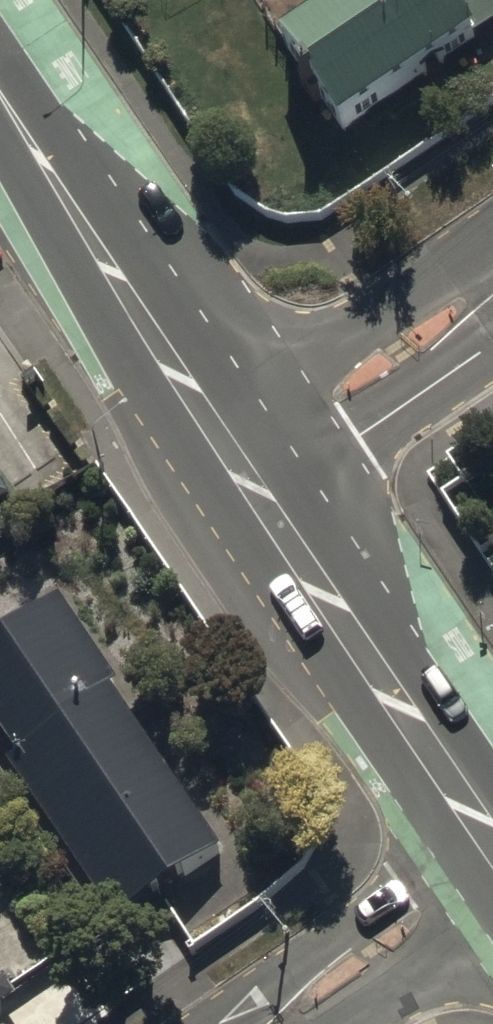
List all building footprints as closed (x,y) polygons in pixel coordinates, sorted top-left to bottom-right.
[(447,0),(364,0),(365,2),(288,53),(347,142),(483,54),(478,47),(492,37),(492,0),(466,0),(453,9),(447,0)] [(124,948),(239,872),(60,602),(0,642),(0,761),(124,948)]
